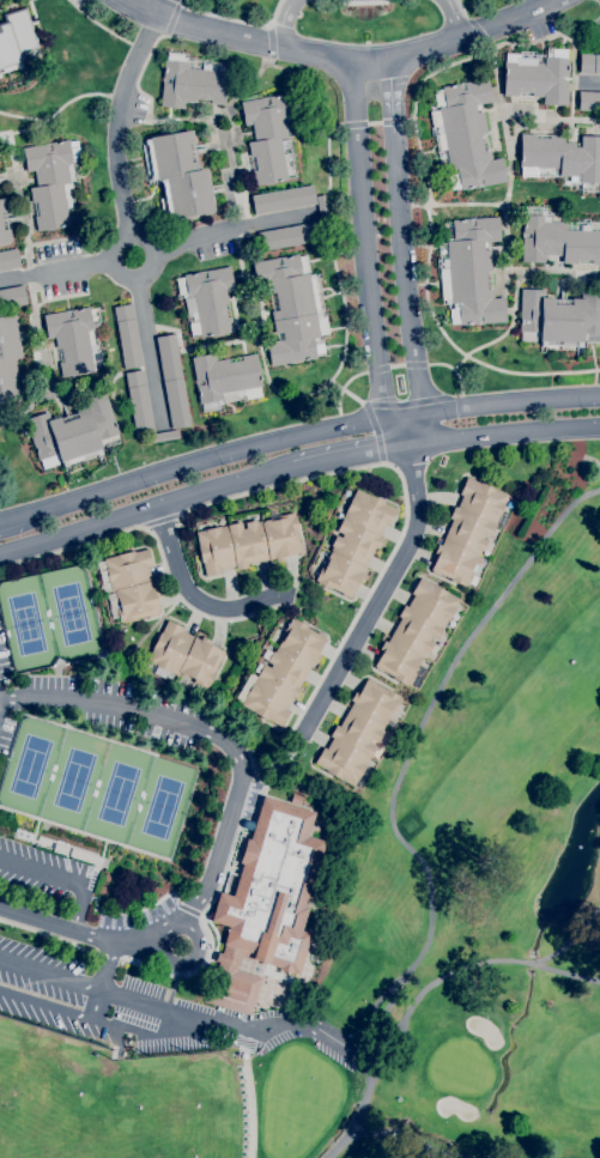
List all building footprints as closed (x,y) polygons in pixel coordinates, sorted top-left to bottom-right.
[(1,32),(0,29),(0,26),(8,23),(6,16),(24,10),(34,37),(35,36),(36,40),(35,41),(36,46),(22,51),(24,57),(20,59),(22,62),(20,62),(22,67),(18,68),(18,67),(0,73),(0,33),(1,32)] [(568,105),(543,104),(543,97),(532,97),(532,92),(517,92),(517,96),(503,96),(504,62),(505,62),(505,53),(520,54),(520,57),(535,59),(535,62),(544,63),(544,57),(546,57),(546,53),(550,53),(550,48),(566,49),(566,59),(569,59),(568,77),(560,77),(560,80),(568,80),(568,105)] [(184,109),(160,107),(162,83),(169,83),(169,79),(163,78),(164,60),(166,60),(166,53),(182,54),(182,57),(187,57),(186,61),(188,62),(188,68),(202,69),(202,65),(211,65),(210,71),(228,72),(224,105),(210,104),(211,99),(196,98),(195,102),(184,102),(184,109)] [(580,54),(599,55),(599,74),(578,73),(580,54)] [(461,190),(460,188),(450,189),(448,175),(453,175),(451,169),(444,170),(443,165),(449,165),(447,150),(440,151),(436,134),(438,134),(437,127),(432,127),(429,111),(438,110),(438,108),(441,107),(441,105),(435,107),(432,91),(442,89),(441,86),(460,84),(461,91),(465,90),(463,83),(487,78),(491,102),(475,105),(477,113),(483,111),(486,133),(480,134),(484,151),(490,150),(491,159),(502,157),(507,182),(483,186),(481,178),(477,180),(478,187),(461,190)] [(578,91),(599,92),(599,111),(577,110),(578,91)] [(255,186),(253,171),(256,170),(254,156),(250,157),(248,143),(255,141),(253,125),(244,126),(241,102),(265,97),(266,105),(269,104),(268,97),(286,93),(290,114),(284,115),(289,137),(280,139),(283,154),(287,153),(290,166),(295,166),(296,176),(287,177),(287,180),(255,186)] [(172,219),(172,218),(165,219),(164,214),(168,213),(162,180),(157,181),(157,180),(151,181),(151,176),(152,175),(146,145),(145,145),(144,140),(150,139),(149,138),(192,129),(194,143),(187,144),(190,162),(198,160),(199,169),(206,168),(214,212),(172,219)] [(582,135),(599,136),(599,161),(596,160),(596,164),(599,165),(599,183),(586,183),(586,188),(581,187),(581,183),(569,182),(570,176),(560,176),(560,178),(545,177),(546,172),(538,172),(537,177),(521,176),(521,168),(519,168),(520,134),(535,134),(535,138),(550,139),(550,134),(564,134),(563,143),(576,143),(576,147),(581,147),(582,135)] [(37,231),(35,217),(38,216),(36,201),(32,202),(29,188),(37,187),(35,170),(26,171),(23,148),(46,144),(48,151),(51,150),(50,143),(68,139),(68,141),(77,140),(80,160),(72,162),(73,164),(71,164),(74,181),(71,181),(74,198),(69,199),(71,207),(66,208),(69,225),(37,231)] [(254,214),(250,196),(313,184),(315,204),(254,214)] [(320,219),(315,196),(323,195),(328,218),(320,219)] [(589,231),(599,231),(599,265),(590,265),(590,260),(577,260),(577,263),(562,263),(563,256),(546,255),(546,262),(521,262),(522,237),(529,238),(529,234),(522,234),(523,216),(525,216),(525,210),(546,211),(545,217),(550,217),(550,222),(565,223),(565,230),(581,230),(581,225),(590,225),(589,231)] [(459,326),(459,323),(450,325),(449,309),(454,309),(453,304),(450,304),(450,303),(446,304),(446,299),(442,301),(440,267),(448,267),(447,257),(440,257),(438,243),(446,243),(446,241),(449,241),(448,238),(453,238),(451,220),(469,219),(471,226),(474,225),(474,218),(498,217),(501,241),(483,242),(484,250),(490,249),(492,271),(485,272),(486,289),(493,289),(495,298),(504,297),(505,321),(481,323),(481,316),(477,316),(478,325),(459,326)] [(11,242),(0,244),(0,218),(2,230),(8,229),(11,242)] [(261,251),(257,232),(317,222),(321,241),(261,251)] [(20,267),(0,271),(0,251),(17,248),(20,267)] [(271,366),(266,342),(283,339),(281,333),(275,334),(271,311),(278,310),(275,292),(268,293),(266,281),(256,284),(253,262),(298,254),(298,256),(305,255),(309,271),(302,272),(302,274),(309,273),(309,275),(314,274),(321,317),(326,316),(328,334),(320,335),(320,337),(319,338),(321,354),(316,356),(316,358),(271,366)] [(201,338),(200,334),(190,335),(189,323),(198,321),(198,320),(193,321),(192,313),(187,313),(183,297),(182,297),(182,295),(178,295),(175,278),(183,277),(183,274),(229,266),(234,289),(226,290),(228,303),(224,303),(226,317),(230,316),(234,332),(201,338)] [(26,304),(0,308),(0,289),(24,285),(26,304)] [(581,292),(599,292),(599,341),(586,341),(586,339),(583,339),(583,341),(582,341),(582,347),(577,347),(577,346),(560,346),(560,341),(546,341),(546,346),(541,346),(541,341),(539,341),(539,332),(535,332),(535,341),(521,341),(521,332),(520,332),(521,289),(545,290),(545,297),(553,298),(553,304),(571,305),(571,298),(580,298),(581,292)] [(125,369),(113,307),(132,304),(143,365),(125,369)] [(61,377),(59,363),(62,362),(60,347),(56,348),(54,338),(48,339),(43,315),(67,311),(68,317),(72,317),(71,310),(89,307),(90,309),(97,308),(99,323),(98,325),(98,328),(91,329),(96,352),(99,351),(103,369),(93,370),(93,371),(61,377)] [(20,399),(0,402),(0,316),(13,314),(22,357),(13,358),(20,399)] [(171,429),(156,338),(175,334),(190,425),(171,429)] [(202,407),(201,404),(199,404),(196,386),(204,384),(202,380),(195,381),(192,357),(216,353),(217,360),(228,358),(228,363),(242,360),(241,356),(256,353),(257,364),(259,363),(261,371),(259,372),(261,387),(260,387),(261,393),(246,395),(244,394),(237,395),(237,400),(222,402),(223,404),(202,407)] [(135,435),(125,372),(144,370),(154,431),(135,435)] [(43,468),(40,460),(38,460),(25,419),(48,412),(50,419),(60,417),(61,423),(78,418),(75,411),(87,407),(85,398),(104,392),(119,434),(116,435),(117,438),(101,444),(103,448),(101,449),(102,453),(98,455),(98,454),(67,463),(67,465),(63,466),(61,461),(60,462),(60,460),(55,461),(56,463),(43,468)] [(150,443),(149,434),(153,434),(177,430),(178,438),(150,443)] [(465,587),(450,581),(450,580),(430,570),(437,554),(434,553),(437,544),(441,545),(443,538),(451,520),(449,519),(454,507),(456,508),(462,495),(459,493),(466,478),(479,483),(479,481),(496,489),(496,490),(508,495),(489,538),(484,535),(481,539),(486,540),(483,551),(480,551),(479,556),(478,556),(474,564),(473,563),(471,570),(473,571),(467,586),(465,584),(465,587)] [(347,599),(341,596),(343,594),(331,589),(331,590),(316,583),(316,582),(314,581),(320,566),(323,568),(327,560),(326,559),(329,552),(332,547),(329,546),(334,535),(340,538),(341,534),(337,532),(354,489),(383,502),(383,503),(395,509),(389,523),(386,522),(380,536),(383,538),(377,550),(374,547),(363,574),(365,575),(362,583),(357,582),(350,598),(349,598),(347,599)] [(205,576),(202,563),(200,563),(196,545),(198,545),(195,533),(255,520),(256,522),(269,520),(268,514),(278,511),(278,516),(292,513),(293,516),(295,515),(297,531),(296,531),(298,542),(301,542),(302,551),(301,551),(301,552),(284,556),(285,560),(275,562),(274,558),(248,564),(248,568),(236,570),(235,566),(222,569),(223,572),(205,576)] [(122,623),(122,622),(119,623),(117,618),(111,619),(109,607),(119,605),(117,601),(108,604),(107,594),(111,593),(108,581),(101,582),(98,571),(105,569),(103,558),(115,556),(115,554),(133,551),(133,552),(147,548),(152,566),(149,568),(151,581),(152,587),(157,586),(158,595),(154,596),(158,613),(157,613),(158,616),(150,617),(149,616),(138,618),(138,619),(122,623)] [(406,685),(393,678),(393,677),(374,666),(382,651),(378,649),(383,641),(387,642),(387,641),(400,618),(398,616),(404,605),(407,606),(413,595),(411,593),(419,578),(431,584),(432,583),(448,593),(447,593),(459,600),(436,639),(430,637),(428,639),(434,643),(428,654),(425,653),(419,665),(418,665),(413,672),(416,673),(408,685),(406,684),(406,685)] [(279,727),(267,720),(267,721),(251,711),(240,704),(241,702),(235,698),(249,673),(255,677),(257,673),(253,671),(257,662),(262,666),(262,663),(268,667),(271,665),(266,661),(266,660),(260,656),(265,649),(271,653),(272,650),(273,651),(275,647),(277,648),(277,647),(277,645),(280,639),(281,639),(285,632),(283,631),(290,618),(292,620),(293,619),(307,626),(307,627),(316,633),(317,632),(325,636),(323,637),(326,638),(316,654),(320,655),(315,663),(313,662),(298,686),(302,687),(295,699),(292,697),(285,709),(289,710),(279,727)] [(206,689),(193,681),(194,679),(187,675),(186,677),(180,673),(177,677),(169,672),(146,661),(152,649),(152,648),(160,632),(168,619),(183,627),(182,631),(194,637),(200,639),(201,636),(210,641),(208,643),(224,651),(223,653),(224,654),(220,661),(214,672),(216,673),(208,686),(207,685),(206,689)] [(352,787),(326,771),(326,770),(314,763),(322,747),(326,748),(332,738),(329,735),(335,724),(339,727),(352,702),(350,701),(354,692),(358,693),(366,679),(368,679),(369,678),(375,683),(375,684),(386,690),(386,689),(399,696),(399,697),(401,698),(400,701),(402,702),(396,711),(394,710),(394,711),(392,710),(387,717),(388,719),(381,730),(383,732),(382,734),(386,736),(381,744),(377,741),(377,742),(371,739),(370,742),(376,746),(369,758),(364,765),(365,765),(358,778),(352,787)] [(249,1015),(206,1001),(218,962),(214,960),(217,952),(222,953),(224,945),(223,944),(228,927),(210,921),(219,892),(231,896),(242,863),(238,863),(247,838),(249,839),(262,796),(315,812),(308,836),(326,842),(305,905),(308,907),(297,941),(289,939),(286,947),(274,944),(268,964),(253,959),(253,960),(241,957),(236,970),(261,978),(249,1015)] [(236,875),(226,873),(221,893),(231,895),(236,875)]
